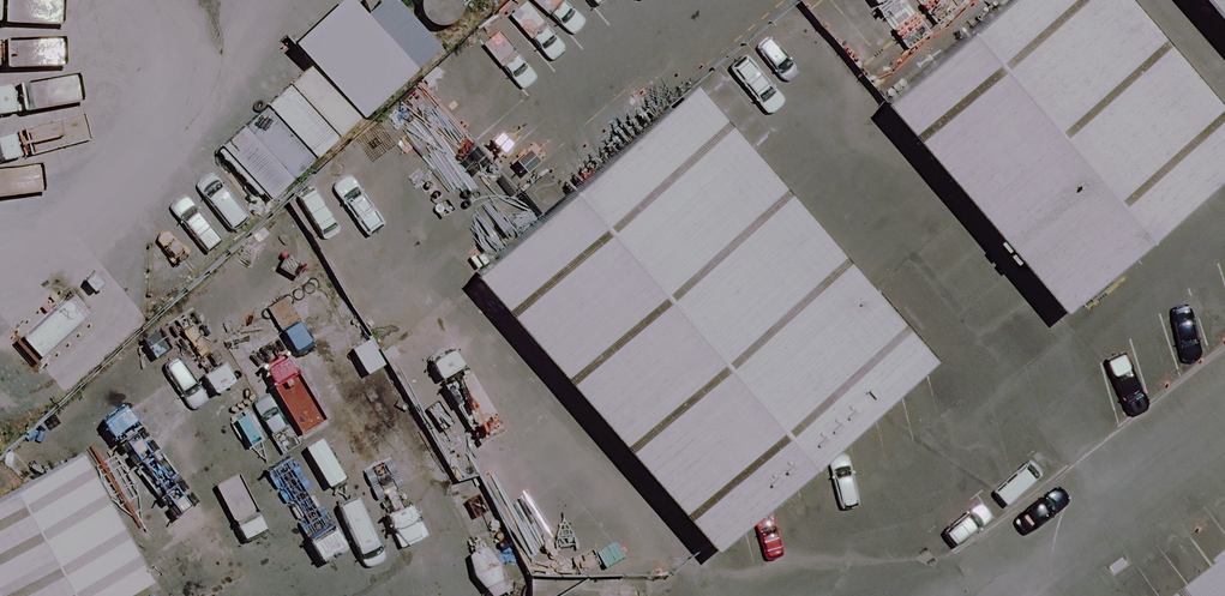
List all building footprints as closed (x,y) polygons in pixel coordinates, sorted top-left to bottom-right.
[(361,119),(414,71),(349,0),(342,0),(293,45),(312,65),(361,119)] [(454,45),(513,114),(647,0),(507,0),(454,45)] [(1081,0),(979,0),(844,115),(1017,318),(1212,153),(1081,0)] [(1224,67),(1224,0),(1168,0),(1224,67)] [(294,181),(360,120),(308,62),(241,123),(294,181)] [(902,369),(658,84),(434,275),(677,560),(902,369)] [(0,487),(0,595),(117,595),(128,590),(55,457),(0,487)] [(1172,595),(1224,595),(1224,555),(1172,595)]
